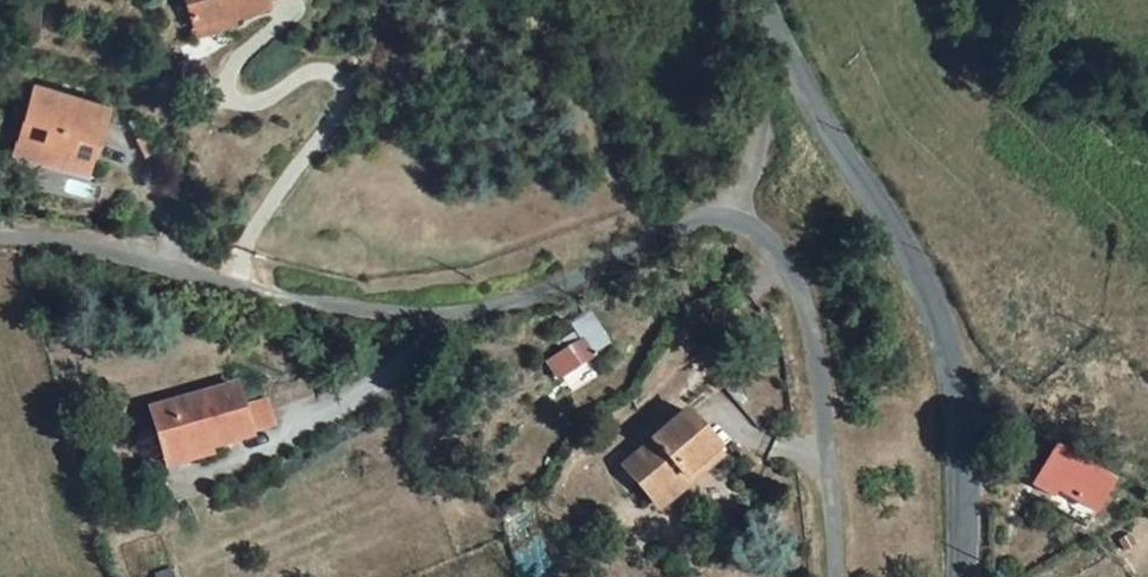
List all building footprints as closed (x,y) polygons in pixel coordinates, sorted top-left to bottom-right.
[(174,21),(252,1),(251,0),(169,0),(174,21)] [(17,86),(5,136),(84,156),(96,105),(17,86)] [(80,169),(84,156),(5,136),(1,149),(80,169)] [(581,335),(543,361),(556,380),(594,354),(581,335)] [(217,372),(133,397),(147,442),(190,430),(193,436),(232,423),(217,372)] [(643,492),(706,436),(671,395),(607,451),(643,492)] [(1094,465),(1043,427),(1012,463),(1064,502),(1094,465)]
